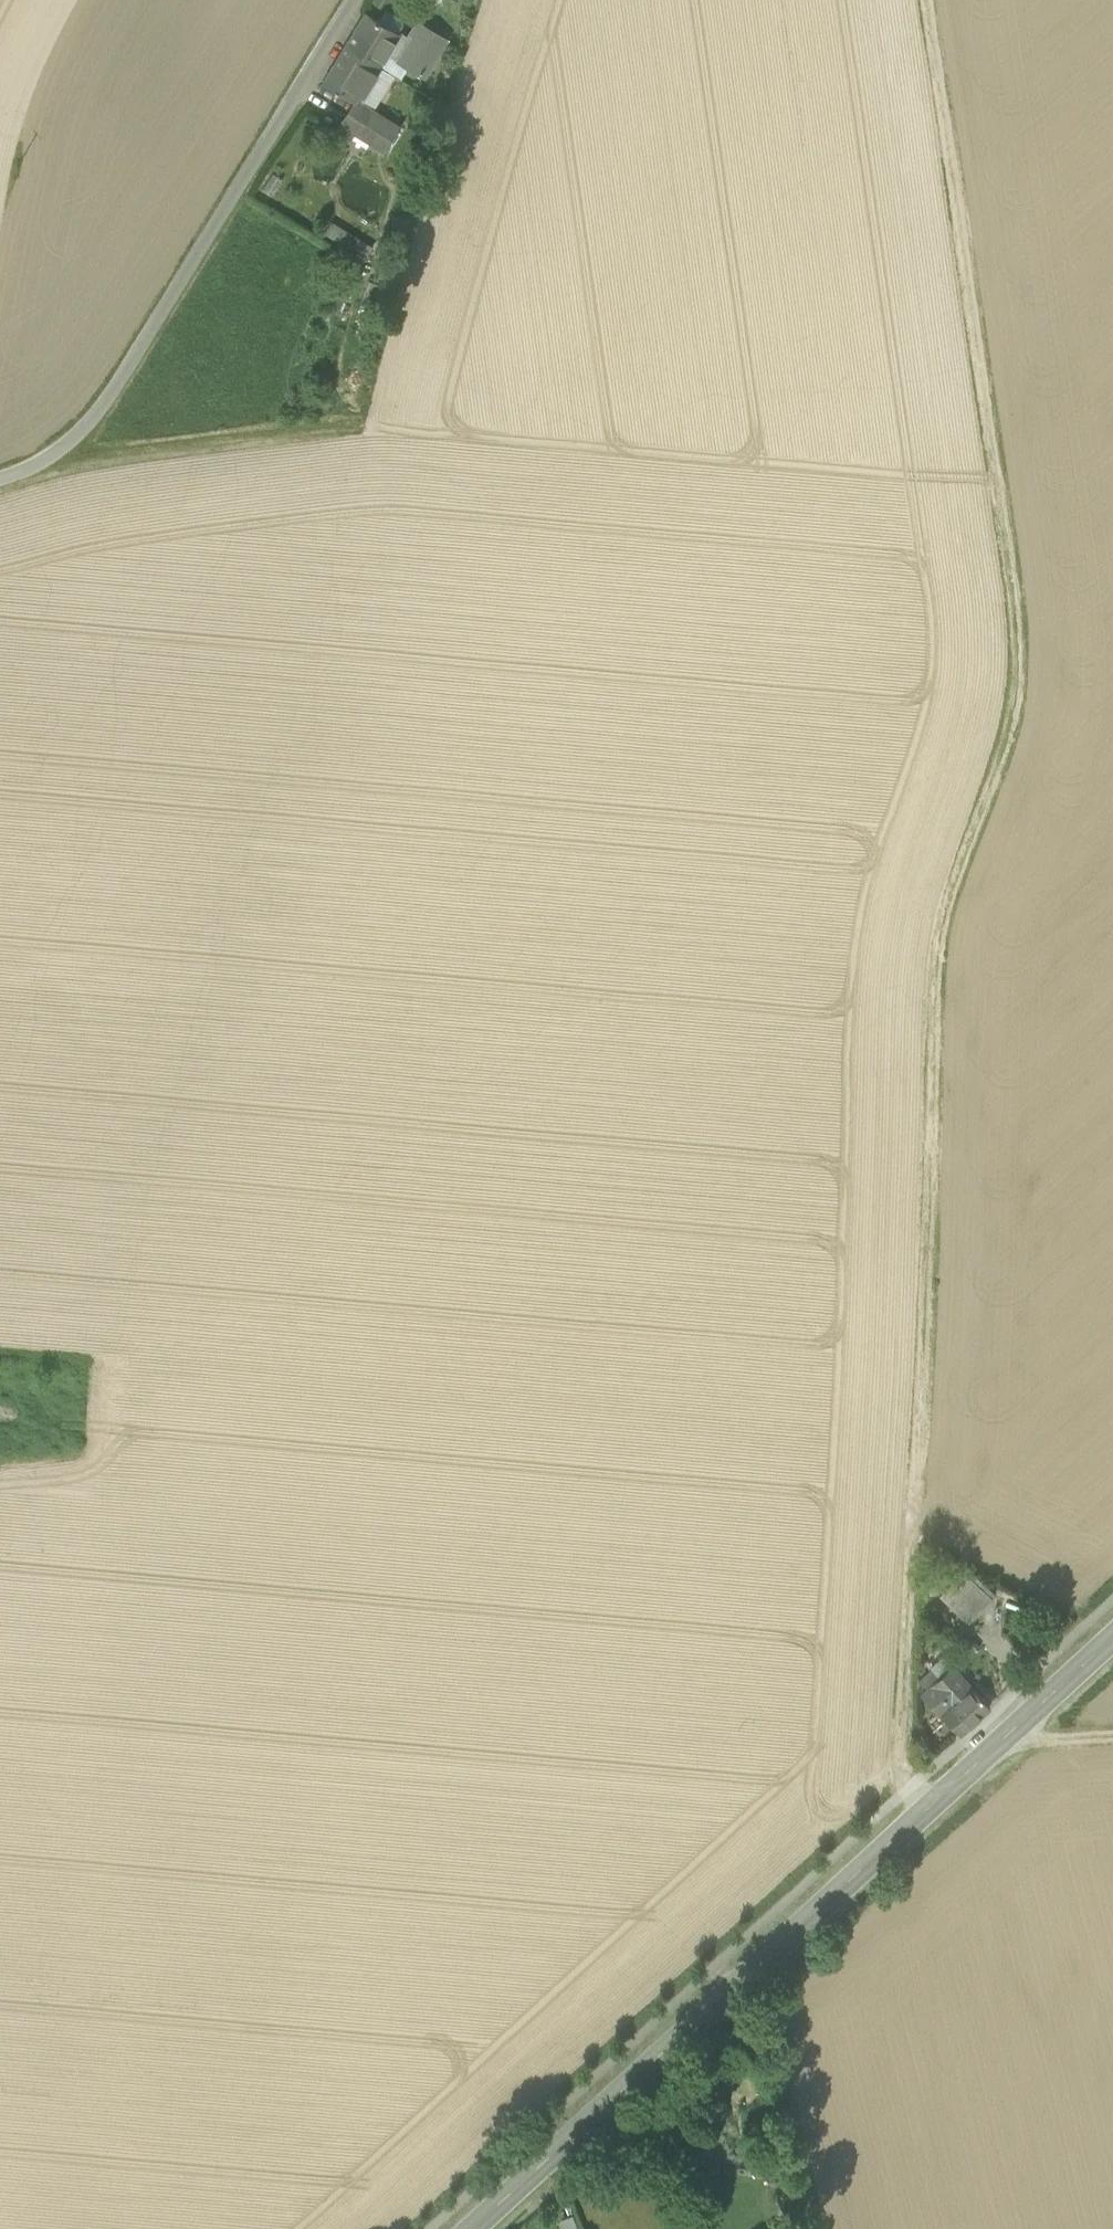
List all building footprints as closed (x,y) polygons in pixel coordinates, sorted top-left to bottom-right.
[(373,3),(384,10),(390,0),(375,0),(373,3)] [(386,9),(378,21),(398,33),(403,26),(401,19),(386,9)] [(409,40),(398,33),(378,21),(365,13),(345,45),(381,67),(388,55),(407,67),(421,76),(442,43),(417,27),(409,40)] [(359,101),(381,67),(345,45),(322,81),(354,101),(356,99),(359,101)] [(381,67),(394,76),(400,79),(407,67),(388,55),(381,67)] [(394,76),(381,67),(359,101),(373,109),(394,76)] [(340,124),(383,152),(400,126),(373,109),(359,101),(356,99),(354,101),(340,124)] [(272,198),(283,180),(273,173),(262,191),(272,198)] [(322,236),(337,245),(364,262),(373,247),(331,222),(322,236)] [(358,271),(364,262),(337,245),(331,255),(358,271)] [(938,1595),(967,1623),(992,1598),(963,1571),(938,1595)] [(945,1658),(931,1671),(938,1679),(952,1666),(945,1658)] [(922,1693),(960,1734),(990,1707),(952,1666),(938,1679),(931,1671),(920,1681),(927,1689),(922,1693)]
